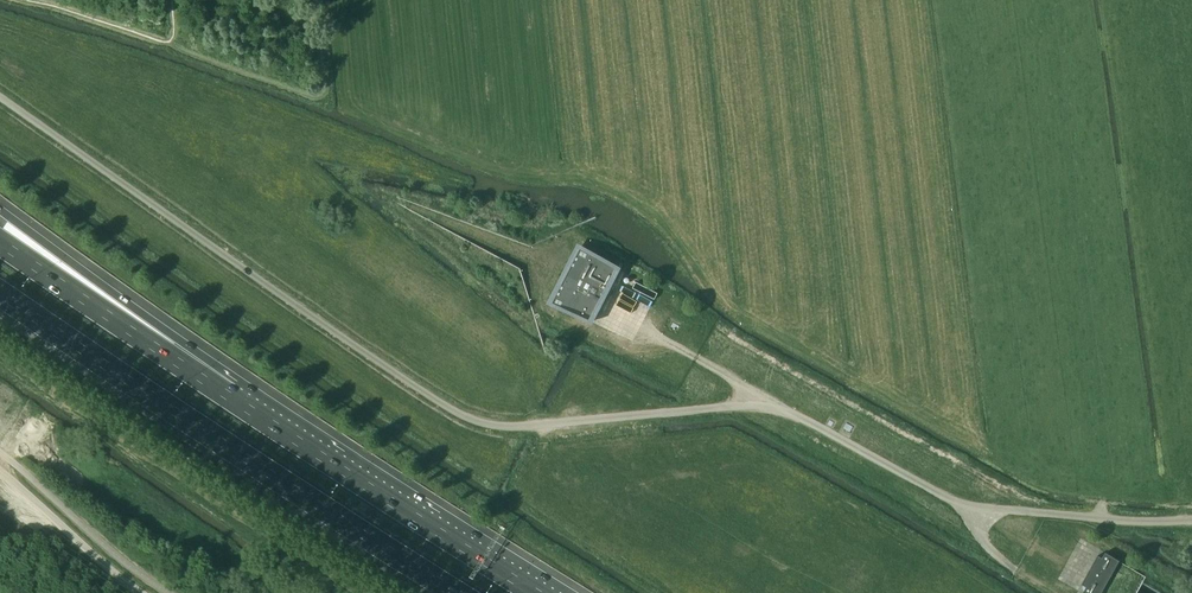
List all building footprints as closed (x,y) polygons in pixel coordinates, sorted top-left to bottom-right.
[(543,297),(542,300),(556,307),(586,249),(572,242),(570,245),(559,267),(554,276),(543,297)] [(556,307),(589,322),(617,268),(586,249),(556,307)] [(1083,592),(1084,592),(1102,592),(1119,561),(1105,553),(1103,557),(1098,554),(1081,586),(1086,588),(1083,592)]
